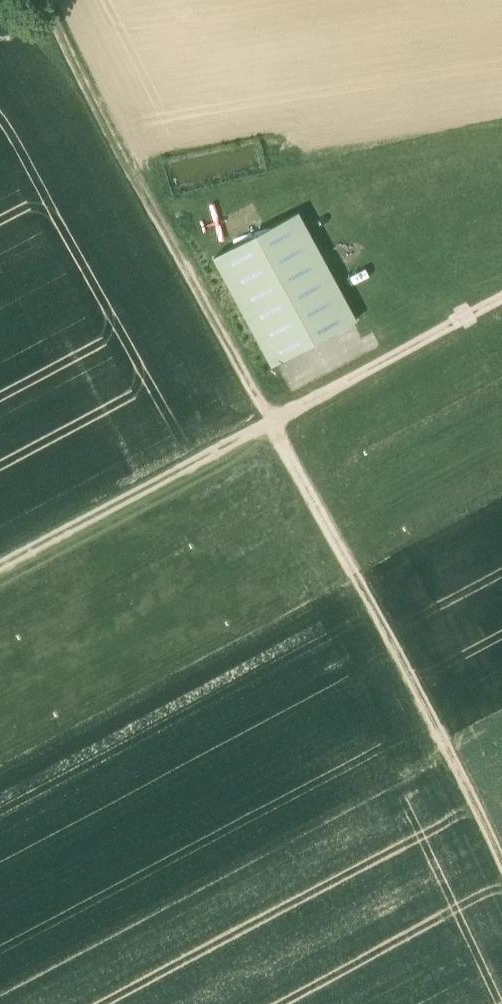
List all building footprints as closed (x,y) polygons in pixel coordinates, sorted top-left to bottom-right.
[(214,257),(274,371),(360,326),(300,212),(214,257)]
